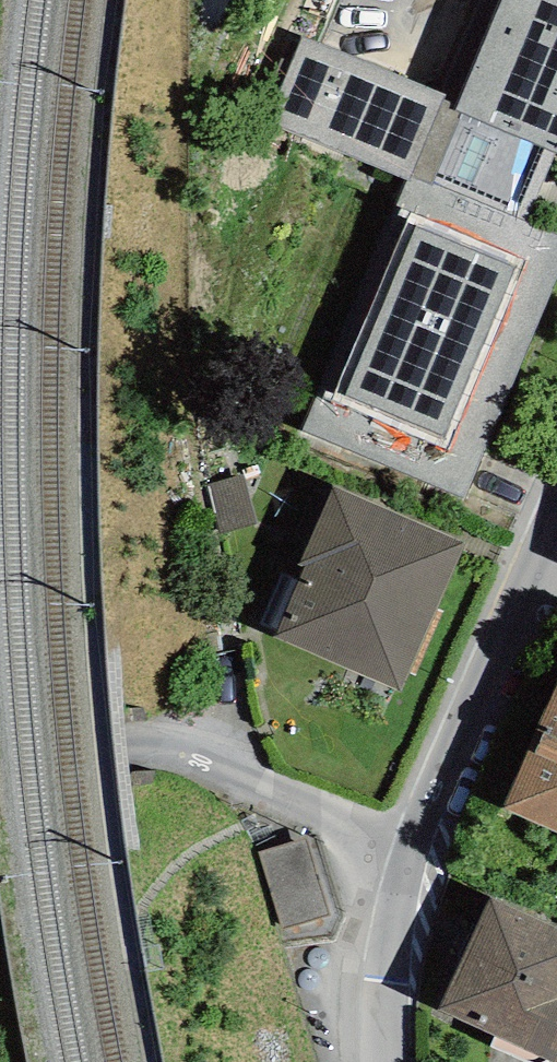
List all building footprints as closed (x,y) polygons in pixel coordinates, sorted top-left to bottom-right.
[(454,110),(555,153),(556,153),(556,0),(501,0),(454,110)] [(444,96),(303,37),(267,123),(406,181),(409,174),(525,223),(555,153),(454,110),(441,104),(444,96)] [(302,430),(464,498),(556,275),(556,236),(525,223),(409,174),(406,181),(302,430)] [(243,475),(204,484),(218,537),(256,527),(243,475)] [(464,544),(332,487),(298,564),(306,567),(275,638),(399,692),(464,544)] [(504,808),(556,831),(556,684),(504,808)] [(312,849),(271,861),(290,924),(331,912),(312,849)] [(490,899),(438,1011),(550,1061),(556,1061),(556,930),(490,899)]
